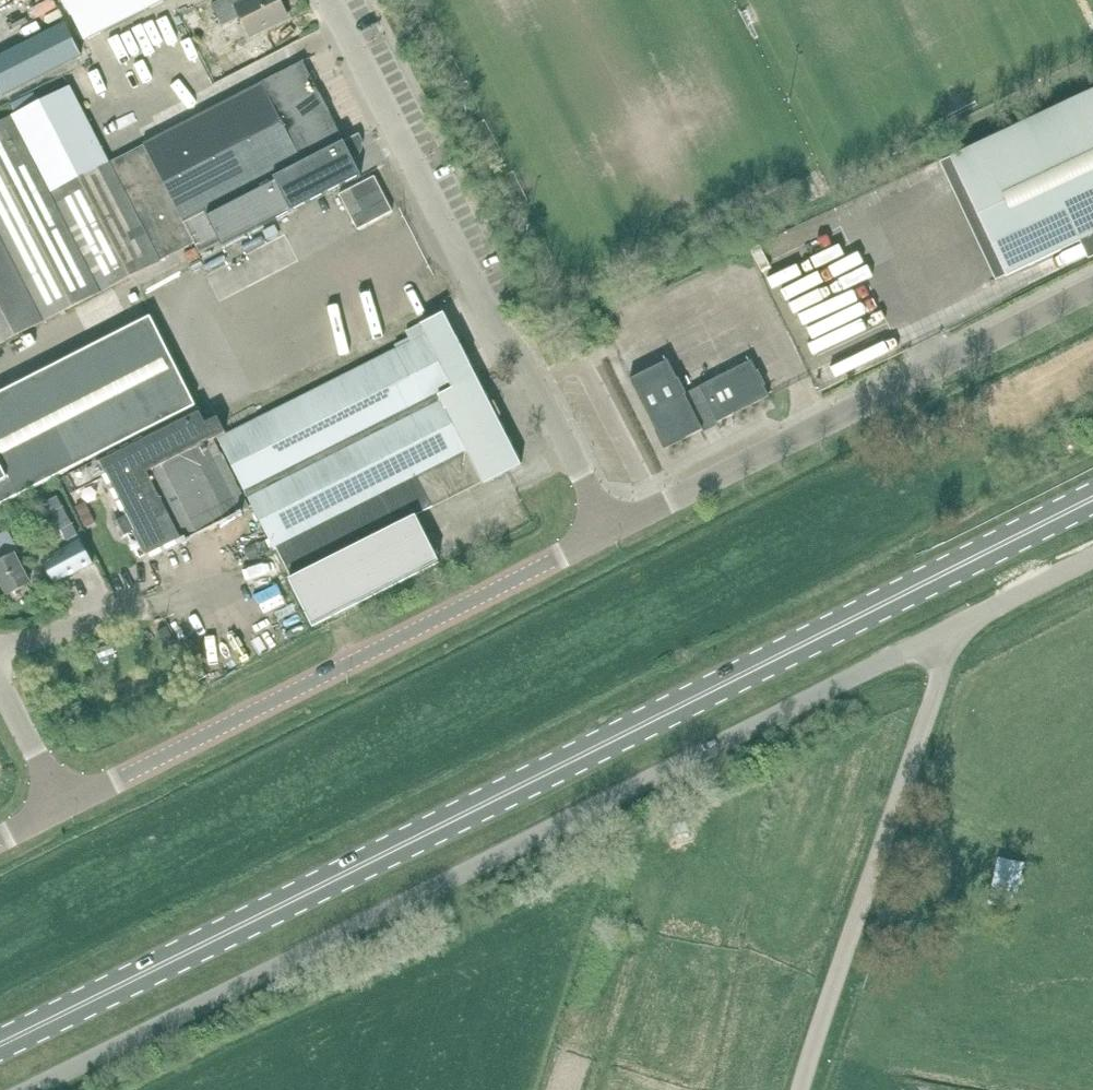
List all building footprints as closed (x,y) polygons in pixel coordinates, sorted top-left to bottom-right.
[(88,41),(169,0),(68,0),(88,41)] [(211,5),(221,27),(241,17),(250,36),(287,17),(279,0),(248,0),(240,4),(237,0),(221,0),(211,5)] [(180,17),(188,31),(198,26),(191,11),(180,17)] [(0,56),(0,89),(3,96),(81,56),(64,23),(0,56)] [(167,54),(166,54),(182,89),(199,81),(178,36),(162,43),(167,54)] [(205,41),(196,45),(203,57),(211,53),(205,41)] [(185,226),(342,144),(328,118),(317,94),(301,64),(141,146),(185,226)] [(215,83),(226,76),(220,65),(208,71),(215,83)] [(48,195),(106,164),(68,89),(10,119),(48,195)] [(1006,277),(1089,238),(1092,247),(1092,91),(950,158),(1006,277)] [(100,106),(104,116),(123,108),(119,98),(100,106)] [(48,195),(10,119),(0,124),(0,243),(42,324),(99,295),(48,195)] [(185,226),(184,227),(194,246),(198,255),(233,237),(235,241),(359,178),(350,160),(351,159),(353,159),(354,158),(355,157),(356,156),(357,154),(358,153),(358,152),(359,150),(360,149),(360,148),(360,146),(360,145),(360,143),(360,142),(360,140),(359,139),(359,137),(358,136),(353,138),(342,144),(185,226)] [(106,164),(48,195),(99,295),(194,246),(184,227),(141,146),(106,164)] [(921,175),(920,209),(940,210),(941,175),(921,175)] [(374,179),(339,197),(357,230),(392,212),(374,179)] [(42,324),(0,243),(0,346),(42,324)] [(76,470),(62,477),(63,479),(70,494),(104,478),(127,521),(114,528),(120,540),(132,535),(148,565),(244,517),(208,448),(219,442),(277,554),(278,554),(292,580),(288,582),(311,628),(438,564),(414,518),(486,482),(488,485),(521,468),(482,390),(474,376),(470,368),(471,367),(467,360),(472,358),(471,356),(470,357),(465,347),(466,346),(465,345),(461,348),(457,340),(456,341),(447,322),(444,317),(406,336),(411,345),(229,438),(220,420),(206,427),(200,415),(199,415),(197,411),(133,442),(76,470)] [(133,442),(197,411),(149,319),(88,350),(133,442)] [(76,470),(133,442),(88,350),(30,379),(76,470)] [(771,400),(768,395),(752,364),(687,397),(671,364),(633,383),(667,452),(771,400)] [(76,470),(30,379),(0,394),(0,475),(12,501),(62,477),(76,470)] [(12,501),(0,475),(0,507),(12,501)] [(90,511),(80,516),(85,527),(95,521),(90,511)] [(0,535),(0,584),(9,598),(30,586),(15,555),(19,553),(7,531),(0,535)] [(93,568),(81,545),(42,564),(54,588),(93,568)] [(217,640),(240,632),(236,621),(213,629),(217,640)] [(1013,910),(1024,863),(998,857),(987,904),(1013,910)]
